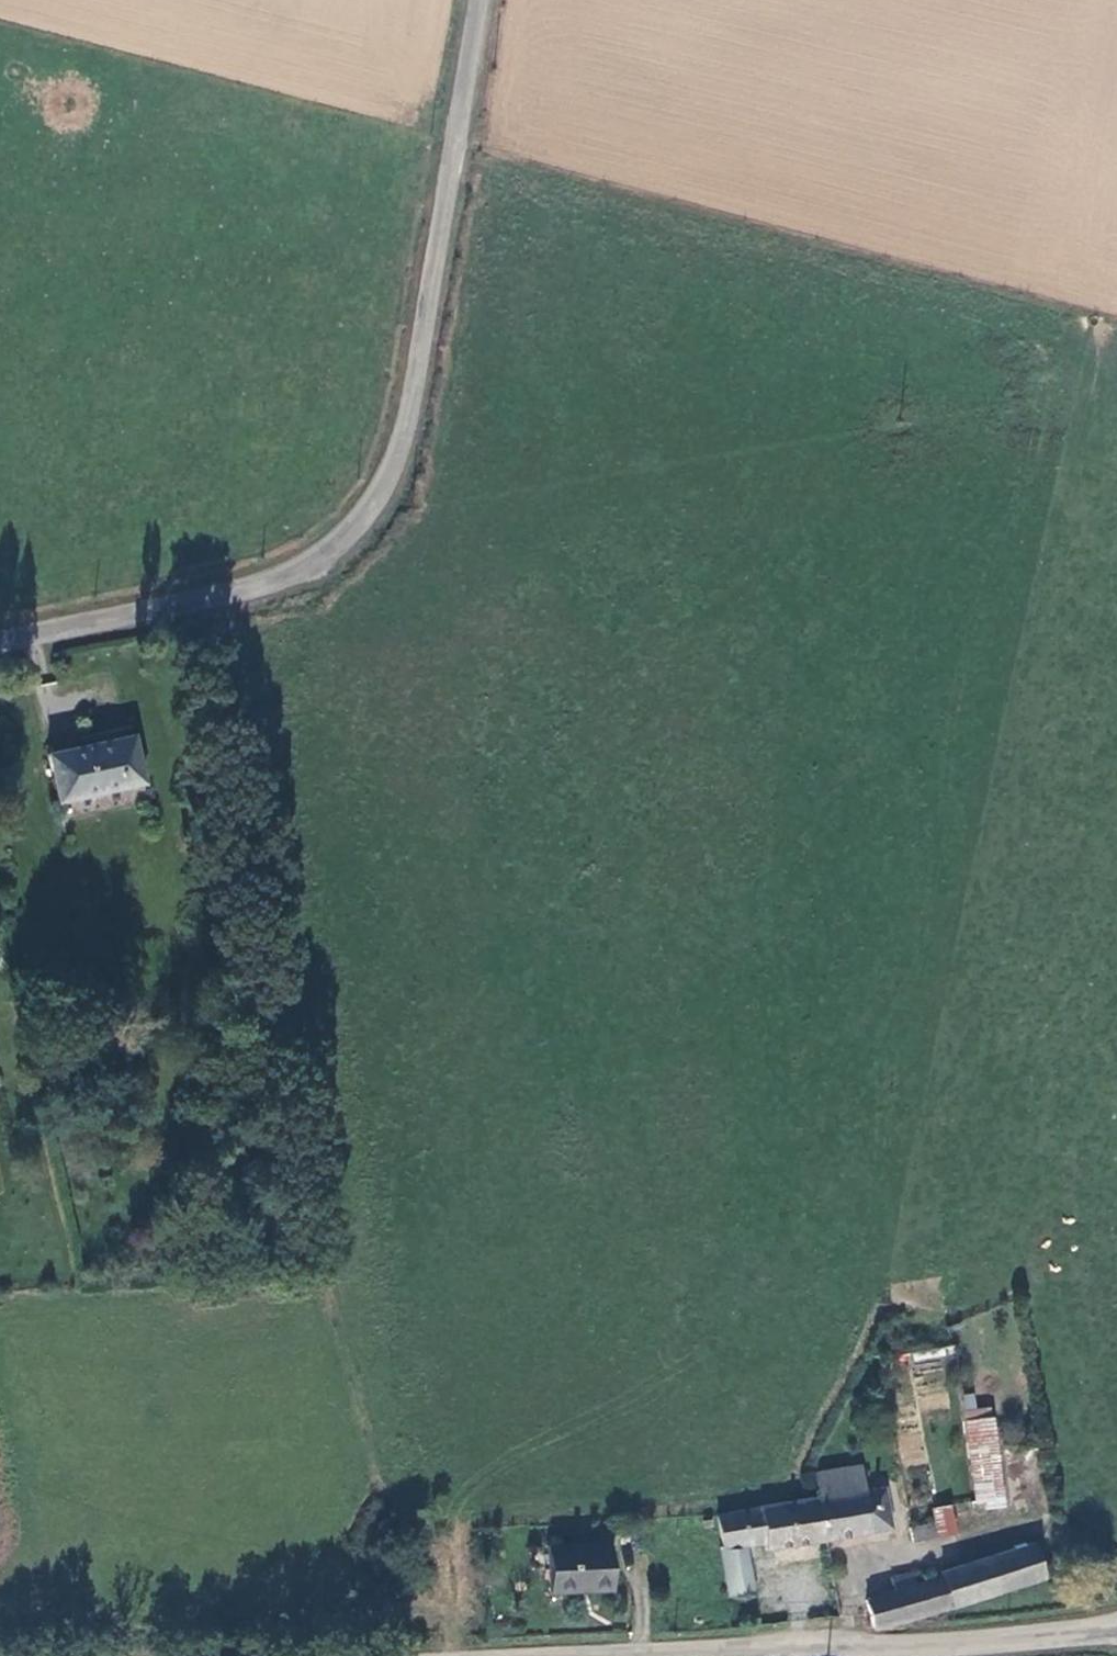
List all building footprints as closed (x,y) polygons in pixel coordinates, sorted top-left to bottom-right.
[(137,736),(53,753),(62,797),(145,781),(137,736)] [(985,1508),(1010,1506),(1005,1420),(980,1422),(985,1508)] [(865,1495),(862,1467),(817,1474),(819,1486),(815,1487),(816,1496),(824,1543),(891,1533),(885,1492),(865,1495)] [(770,1551),(824,1543),(816,1496),(720,1510),(725,1552),(750,1548),(769,1545),(770,1551)] [(954,1505),(934,1506),(936,1536),(957,1535),(954,1505)] [(612,1588),(612,1545),(550,1545),(550,1589),(612,1588)] [(944,1574),(946,1581),(954,1611),(1041,1581),(1031,1546),(944,1574)] [(755,1593),(750,1548),(725,1552),(730,1595),(755,1593)] [(871,1603),(873,1627),(907,1625),(954,1611),(946,1581),(918,1588),(914,1577),(895,1584),(897,1595),(871,1603)]
